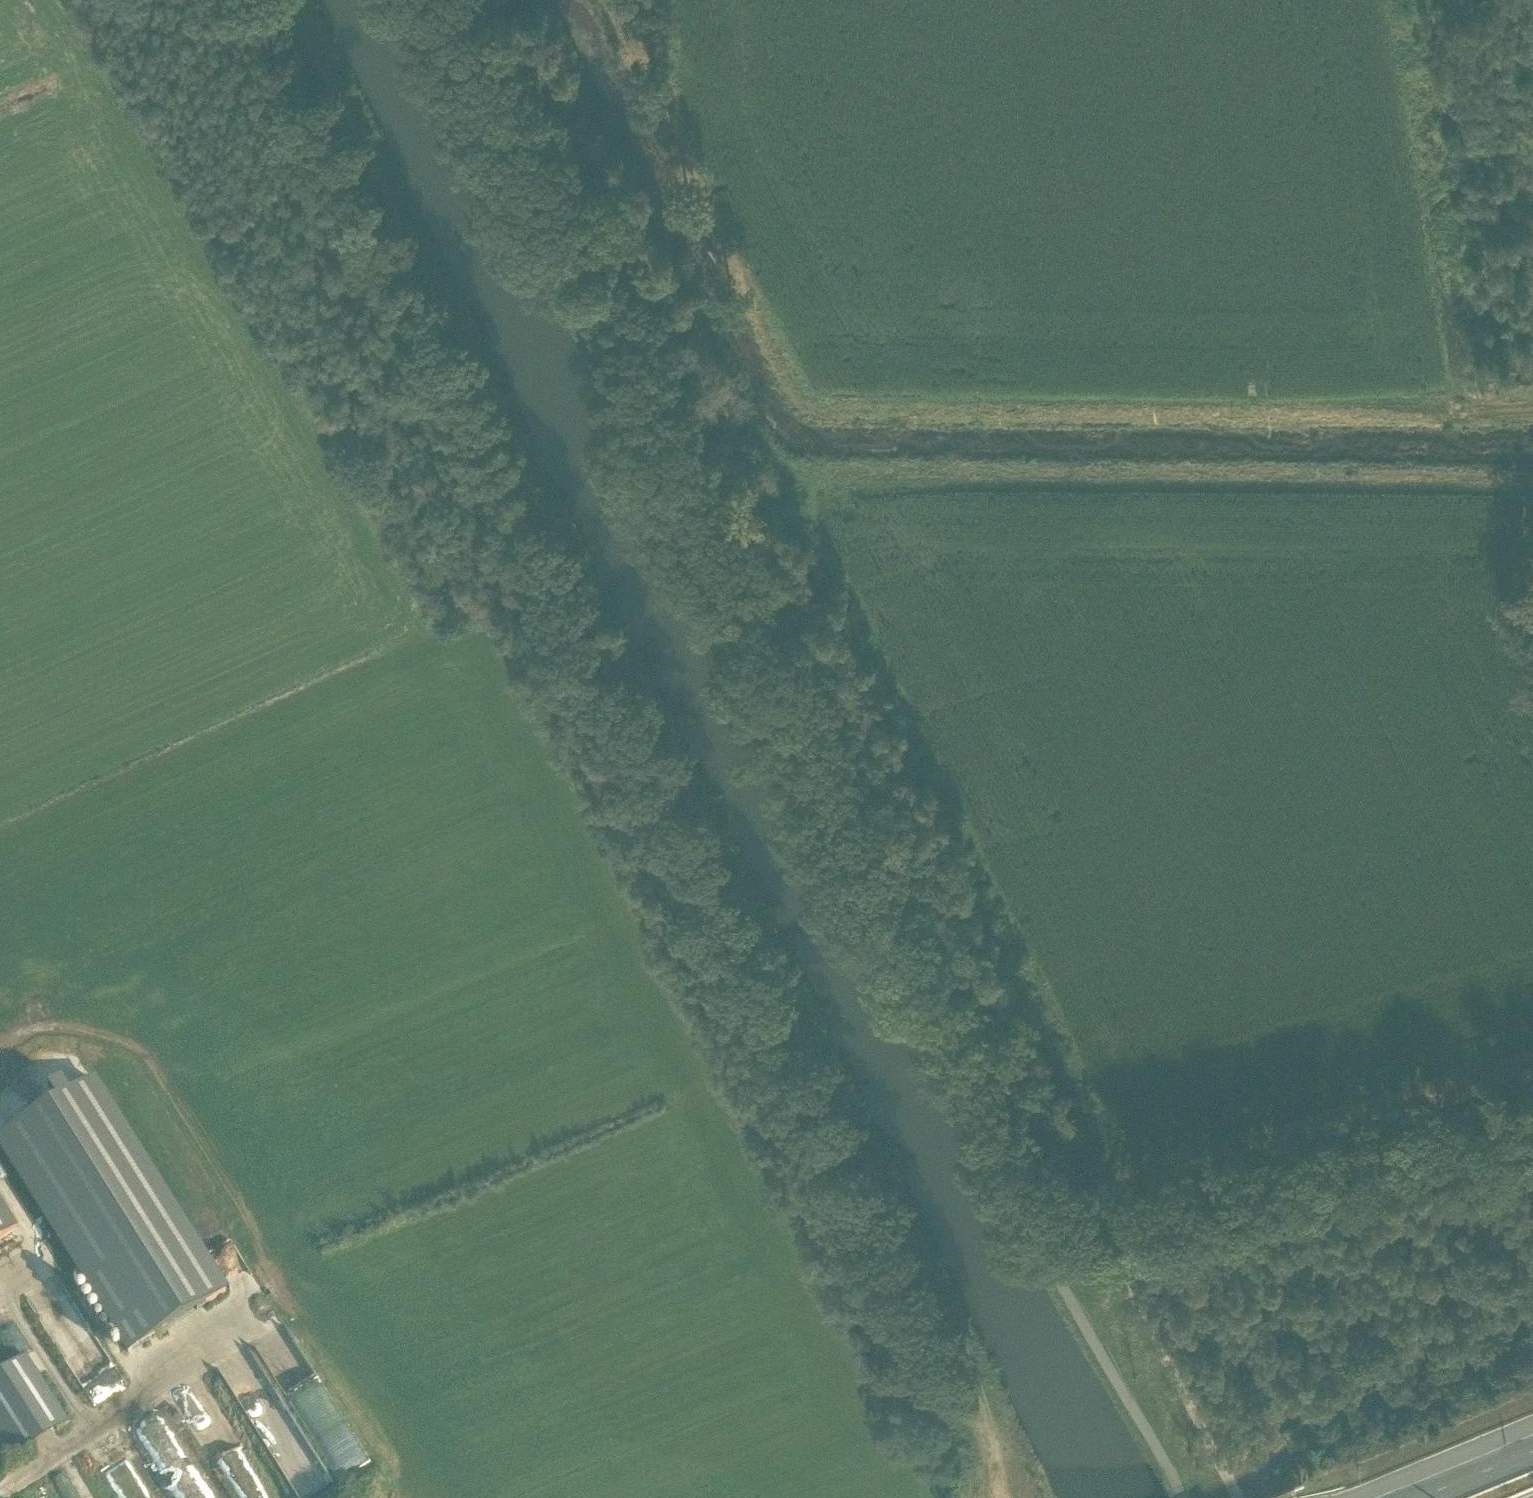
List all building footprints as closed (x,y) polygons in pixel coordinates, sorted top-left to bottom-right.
[(4,1135),(123,1355),(229,1298),(107,1074),(74,1092),(68,1081),(51,1090),(59,1105),(4,1135)] [(17,1229),(0,1201),(0,1240),(17,1229)] [(69,1425),(38,1377),(27,1384),(14,1364),(0,1373),(0,1463),(2,1467),(69,1425)] [(230,1435),(213,1442),(231,1481),(242,1476),(245,1483),(251,1481),(230,1435)] [(195,1477),(180,1484),(186,1497),(205,1497),(195,1477)] [(60,1495),(61,1497),(93,1497),(84,1482),(60,1495)]
